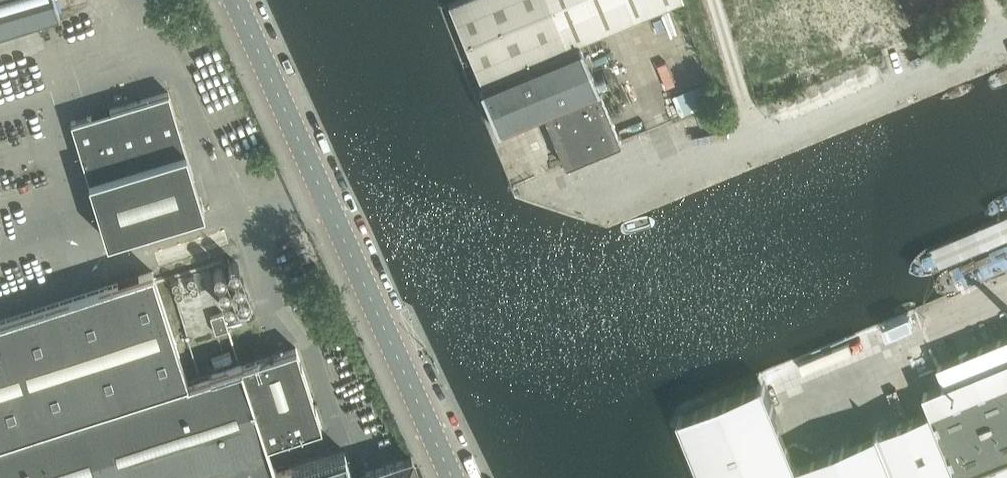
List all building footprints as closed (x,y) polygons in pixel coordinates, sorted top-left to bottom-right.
[(60,14),(56,0),(0,0),(0,33),(60,14)] [(567,46),(548,0),(454,0),(448,2),(481,81),(481,82),(493,77),(493,76),(495,75),(495,76),(507,71),(509,70),(521,65),(523,64),(535,59),(537,58),(549,53),(551,52),(563,48),(563,47),(565,46),(565,47),(567,46)] [(567,46),(577,42),(576,41),(579,40),(578,39),(671,0),(548,0),(567,46)] [(481,81),(479,82),(480,85),(483,92),(495,121),(498,129),(499,131),(502,130),(501,130),(513,125),(516,124),(515,124),(527,119),(527,120),(529,119),(529,118),(541,113),(541,114),(543,113),(543,112),(555,108),(557,107),(557,106),(569,102),(571,101),(583,96),(585,95),(597,90),(599,89),(598,87),(595,79),(583,51),(580,43),(579,40),(576,41),(577,42),(567,46),(565,47),(565,46),(563,47),(563,48),(551,52),(549,53),(537,58),(535,59),(523,64),(521,65),(509,70),(507,71),(495,76),(495,75),(493,76),(493,77),(481,82),(481,81)] [(543,113),(565,165),(621,142),(599,89),(597,90),(585,95),(583,96),(571,101),(569,102),(557,106),(557,107),(555,108),(543,112),(543,113)] [(168,92),(71,121),(107,240),(204,210),(168,92)] [(1006,241),(1006,215),(920,251),(916,254),(912,258),(908,263),(909,269),(913,273),(919,275),(924,275),(929,273),(1006,241)] [(1006,269),(1006,243),(946,268),(942,271),(938,274),(935,279),(935,285),(939,290),(945,292),(951,292),(956,290),(1006,269)] [(411,457),(353,475),(353,476),(344,451),(291,468),(277,472),(268,444),(322,426),(296,347),(189,382),(153,271),(0,320),(0,477),(418,477),(411,457)] [(910,313),(888,323),(892,334),(915,324),(910,313)] [(940,363),(939,364),(946,382),(925,391),(933,409),(832,450),(829,443),(813,450),(795,442),(789,445),(764,382),(679,417),(704,477),(1006,477),(1006,336),(940,363)]
